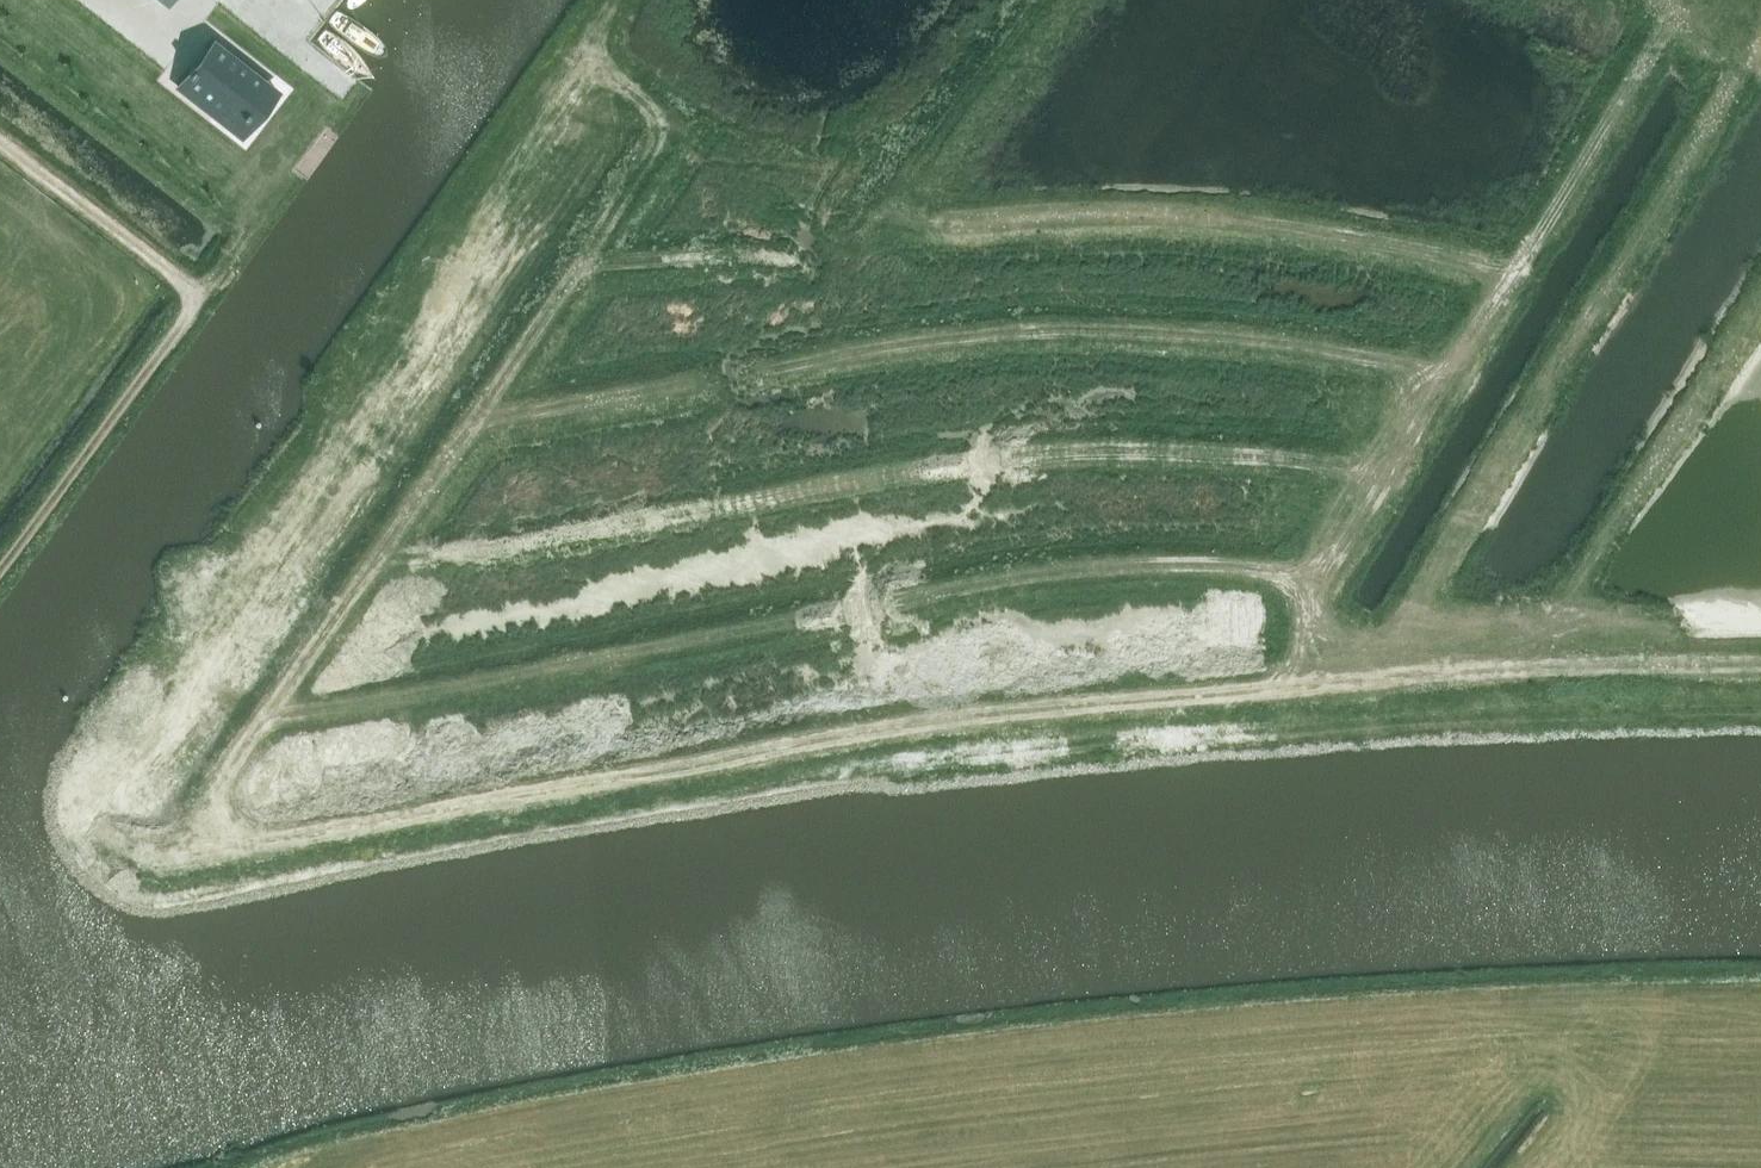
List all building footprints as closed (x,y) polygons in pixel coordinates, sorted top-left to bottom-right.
[(215,41),(184,80),(220,108),(227,98),(246,113),(269,83),(215,41)]
